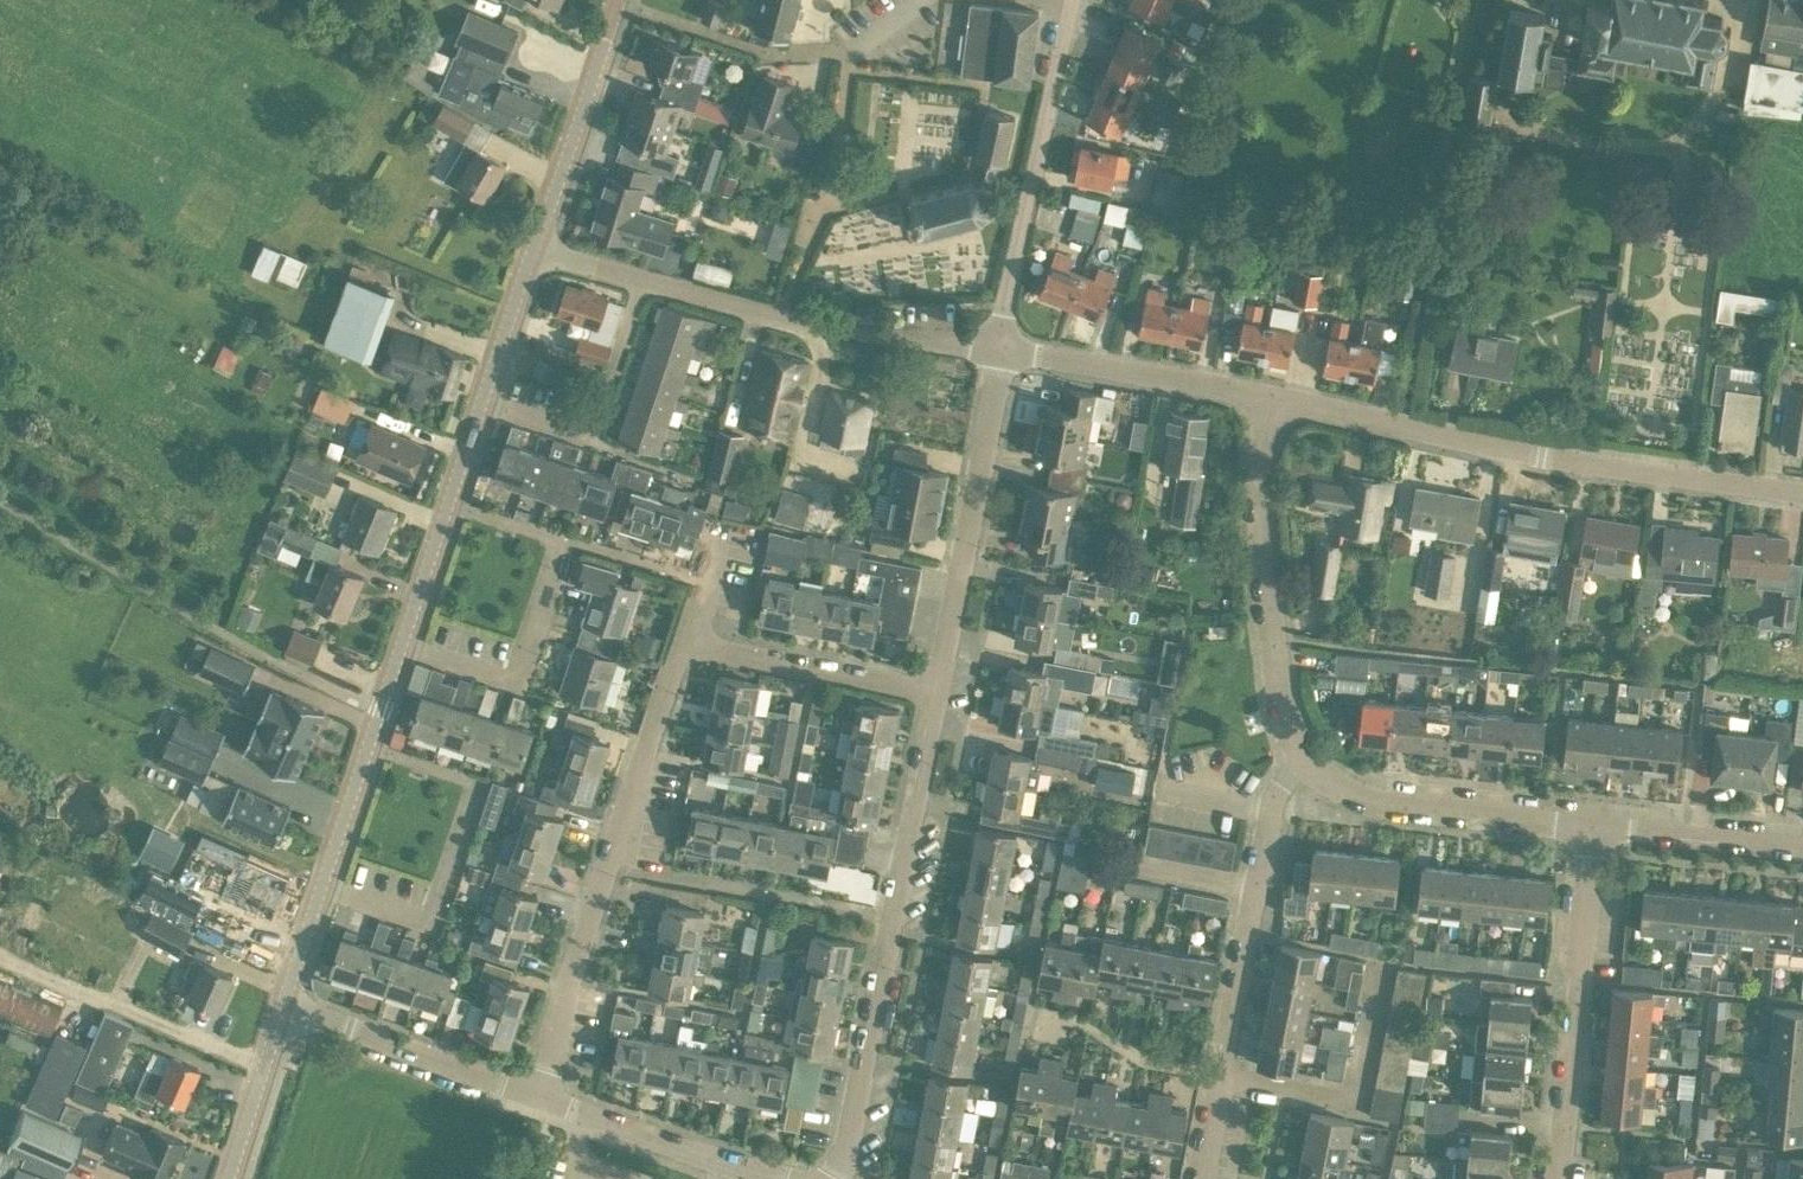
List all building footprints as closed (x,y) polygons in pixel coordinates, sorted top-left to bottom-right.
[(726,2),(720,0),(707,0),(701,17),(719,23),(726,2)] [(752,3),(755,8),(761,9),(755,29),(788,38),(794,19),(799,0),(753,0),(752,3)] [(1188,1),(1186,0),(1132,0),(1130,5),(1164,19),(1170,6),(1199,18),(1204,8),(1188,1)] [(1580,56),(1578,68),(1578,69),(1615,75),(1619,50),(1635,53),(1635,56),(1638,57),(1639,53),(1663,58),(1662,61),(1666,62),(1667,58),(1684,61),(1681,78),(1687,79),(1687,81),(1712,85),(1717,52),(1718,52),(1719,48),(1726,42),(1728,43),(1729,41),(1728,39),(1729,30),(1732,30),(1732,27),(1728,28),(1723,20),(1725,18),(1723,16),(1721,18),(1703,15),(1705,3),(1708,4),(1708,0),(1611,0),(1611,2),(1599,0),(1590,0),(1586,20),(1583,22),(1585,24),(1588,22),(1592,23),(1591,27),(1594,31),(1598,32),(1603,29),(1604,25),(1607,26),(1603,49),(1582,45),(1580,56)] [(1745,94),(1802,105),(1802,0),(1768,0),(1760,45),(1767,46),(1764,60),(1752,58),(1749,71),(1748,78),(1746,89),(1745,94)] [(970,2),(961,71),(961,73),(1030,82),(1039,11),(970,2)] [(1578,68),(1580,56),(1550,50),(1553,32),(1542,31),(1545,13),(1510,7),(1499,74),(1562,85),(1565,71),(1571,72),(1572,67),(1578,68)] [(493,76),(501,58),(504,59),(516,31),(481,16),(464,58),(456,55),(440,95),(460,103),(480,115),(506,126),(508,122),(528,130),(542,96),(493,76)] [(1117,48),(1151,62),(1161,38),(1127,24),(1117,48)] [(1199,61),(1204,48),(1175,36),(1170,48),(1199,61)] [(668,71),(664,83),(690,92),(694,78),(691,77),(699,52),(654,38),(646,63),(668,71)] [(1141,85),(1151,62),(1117,48),(1107,71),(1141,86),(1141,85)] [(1165,68),(1180,74),(1184,64),(1170,58),(1165,68)] [(1175,85),(1180,74),(1165,68),(1161,79),(1175,85)] [(1141,86),(1107,71),(1097,94),(1131,109),(1141,86)] [(792,148),(803,116),(784,110),(793,83),(764,73),(755,100),(754,100),(743,132),(792,148)] [(1491,125),(1499,78),(1470,73),(1462,120),(1491,125)] [(637,89),(629,112),(674,127),(681,104),(685,105),(690,92),(664,83),(659,96),(637,89)] [(701,85),(698,95),(714,100),(718,88),(702,83),(701,85)] [(1087,119),(1121,133),(1131,109),(1097,94),(1087,119)] [(462,138),(473,119),(444,102),(433,121),(462,138)] [(721,102),(716,116),(728,120),(733,106),(721,102)] [(1143,114),(1159,121),(1176,128),(1191,135),(1196,123),(1165,109),(1164,110),(1148,103),(1143,114)] [(1015,115),(987,109),(977,157),(990,161),(986,176),(984,176),(982,181),(973,179),(972,176),(969,176),(970,180),(910,196),(921,234),(959,223),(960,227),(963,226),(962,223),(980,218),(981,221),(985,220),(984,216),(990,211),(993,213),(995,212),(992,209),(994,206),(995,200),(1000,201),(1001,198),(996,196),(994,190),(998,187),(997,184),(993,185),(998,163),(1004,164),(1015,115)] [(629,112),(620,139),(643,146),(639,158),(637,164),(674,176),(680,157),(665,152),(674,127),(629,112)] [(1155,131),(1159,121),(1143,114),(1139,125),(1155,131)] [(1165,150),(1168,136),(1140,129),(1136,144),(1165,150)] [(486,197),(505,164),(466,141),(444,178),(459,187),(461,182),(486,197)] [(1127,178),(1131,155),(1119,153),(1119,152),(1082,145),(1075,179),(1112,186),(1114,175),(1127,178)] [(662,251),(672,219),(637,208),(644,186),(652,188),(658,172),(621,161),(616,177),(608,174),(590,228),(662,251)] [(1174,213),(1182,175),(1159,169),(1150,207),(1174,213)] [(715,176),(700,171),(695,185),(710,190),(715,176)] [(737,178),(723,173),(717,191),(731,196),(737,178)] [(1109,201),(1105,219),(1124,223),(1128,205),(1109,201)] [(718,218),(720,218),(723,218),(725,217),(726,216),(727,214),(728,212),(728,209),(727,207),(726,206),(724,204),(722,203),(720,203),(717,204),(715,205),(714,207),(713,209),(713,211),(713,212),(713,214),(715,216),(716,217),(718,218)] [(1128,224),(1124,242),(1142,246),(1151,211),(1128,205),(1124,223),(1128,224)] [(1184,208),(1182,217),(1193,219),(1195,211),(1184,208)] [(1093,242),(1100,220),(1078,213),(1072,235),(1093,242)] [(1265,233),(1269,218),(1250,214),(1247,229),(1265,233)] [(776,220),(772,235),(788,239),(792,225),(776,220)] [(1333,233),(1331,244),(1350,248),(1352,236),(1333,233)] [(1308,246),(1303,271),(1323,275),(1328,249),(1329,241),(1310,237),(1308,246)] [(307,261),(264,242),(252,271),(268,278),(270,273),(297,285),(307,261)] [(1038,295),(1069,307),(1082,274),(1069,269),(1073,258),(1056,251),(1038,295)] [(700,256),(696,274),(732,282),(736,263),(700,256)] [(1619,257),(1602,256),(1601,267),(1618,269),(1619,257)] [(1411,299),(1418,269),(1402,266),(1396,295),(1411,299)] [(1094,279),(1082,274),(1069,307),(1099,318),(1116,275),(1098,268),(1094,279)] [(1317,305),(1322,276),(1323,275),(1303,271),(1299,271),(1293,301),(1317,305)] [(363,356),(388,289),(350,275),(326,341),(363,356)] [(610,298),(611,296),(568,283),(559,313),(594,323),(590,337),(582,335),(577,351),(607,360),(612,344),(611,343),(623,302),(610,298)] [(1575,285),(1574,294),(1597,297),(1588,373),(1600,375),(1605,331),(1611,332),(1616,287),(1599,285),(1599,287),(1575,285)] [(1138,334),(1170,340),(1177,306),(1164,303),(1166,292),(1147,288),(1138,334)] [(1721,289),(1718,305),(1735,307),(1776,313),(1778,298),(1721,289)] [(1190,308),(1177,306),(1170,340),(1203,346),(1211,300),(1193,297),(1190,308)] [(1244,319),(1237,353),(1263,358),(1270,324),(1259,322),(1263,304),(1248,301),(1245,319),(1244,319)] [(655,329),(707,346),(695,342),(701,323),(714,328),(717,319),(665,302),(655,329)] [(1270,324),(1263,358),(1289,363),(1295,329),(1299,308),(1274,303),(1270,324)] [(1237,328),(1240,315),(1227,312),(1224,326),(1237,328)] [(1382,346),(1385,327),(1386,322),(1361,317),(1356,341),(1349,375),(1375,380),(1382,346)] [(1324,370),(1349,375),(1356,341),(1345,339),(1349,320),(1335,318),(1331,336),(1330,336),(1324,370)] [(723,333),(726,325),(718,323),(715,330),(723,333)] [(1508,377),(1516,340),(1458,328),(1450,365),(1508,377)] [(647,356),(698,373),(686,369),(692,349),(705,354),(707,346),(655,329),(647,356)] [(453,394),(466,355),(395,330),(381,370),(432,388),(432,387),(453,394)] [(240,353),(224,345),(214,365),(230,373),(240,353)] [(810,360),(761,348),(744,424),(793,435),(810,360)] [(698,373),(647,356),(638,383),(677,396),(683,377),(696,381),(698,373)] [(1789,388),(1793,361),(1778,359),(1773,400),(1786,402),(1780,444),(1802,447),(1802,390),(1789,388)] [(1716,363),(1712,400),(1725,401),(1720,445),(1753,449),(1759,393),(1761,379),(1762,368),(1731,364),(1716,363)] [(562,368),(553,365),(549,377),(558,380),(562,368)] [(261,369),(255,381),(268,388),(274,375),(261,369)] [(325,383),(315,405),(348,419),(357,397),(325,383)] [(677,396),(638,383),(629,409),(681,427),(681,426),(668,422),(674,403),(687,407),(689,400),(677,396)] [(1044,400),(1039,427),(1088,437),(1092,417),(1110,420),(1115,397),(1067,387),(1063,404),(1044,400)] [(862,453),(875,399),(835,389),(824,433),(848,439),(845,449),(862,453)] [(723,409),(727,395),(716,392),(712,405),(723,409)] [(1180,467),(1175,498),(1171,521),(1194,526),(1204,472),(1200,471),(1210,415),(1171,408),(1161,464),(1180,467)] [(681,427),(629,409),(620,437),(659,450),(665,430),(678,435),(681,427)] [(412,481),(427,446),(374,423),(359,458),(412,481)] [(496,477),(523,486),(535,451),(521,447),(527,428),(513,424),(496,477)] [(1083,461),(1088,437),(1039,427),(1034,453),(1053,456),(1050,471),(1086,478),(1089,462),(1083,461)] [(742,434),(720,429),(710,472),(732,477),(742,434)] [(523,486),(550,495),(568,442),(555,437),(549,456),(535,451),(523,486)] [(1131,439),(1130,445),(1145,448),(1146,441),(1131,439)] [(550,495),(578,503),(589,469),(575,464),(581,446),(568,442),(550,495)] [(900,463),(894,493),(941,502),(946,471),(921,466),(924,449),(896,444),(893,462),(900,463)] [(324,492),(335,467),(296,450),(285,475),(324,492)] [(615,516),(632,463),(618,459),(612,476),(589,469),(578,503),(615,516)] [(652,470),(632,463),(615,516),(624,519),(622,523),(650,533),(662,497),(645,492),(652,470)] [(1028,481),(1023,507),(1072,517),(1077,492),(1082,493),(1086,478),(1050,471),(1047,485),(1028,481)] [(1312,502),(1344,508),(1340,527),(1377,534),(1384,499),(1390,500),(1394,480),(1351,471),(1348,484),(1317,478),(1312,502)] [(704,487),(720,492),(725,478),(709,472),(704,487)] [(824,535),(834,485),(820,480),(806,531),(824,535)] [(666,483),(662,497),(650,533),(678,542),(679,537),(695,542),(707,507),(682,499),(685,489),(666,483)] [(1473,537),(1481,495),(1418,484),(1412,521),(1440,526),(1439,531),(1473,537)] [(811,495),(784,487),(775,517),(802,525),(811,495)] [(730,493),(726,510),(747,515),(751,499),(730,493)] [(935,532),(941,502),(894,493),(890,516),(876,513),(871,537),(906,543),(909,527),(935,532)] [(378,551),(395,510),(361,494),(343,536),(354,541),(378,551)] [(1513,501),(1505,548),(1506,548),(1506,550),(1556,559),(1564,509),(1513,501)] [(528,520),(530,510),(517,506),(514,515),(528,520)] [(1067,541),(1072,517),(1023,507),(1017,533),(1037,537),(1034,551),(1069,559),(1072,542),(1067,541)] [(1588,515),(1581,560),(1593,562),(1592,567),(1632,574),(1632,573),(1635,552),(1639,528),(1620,525),(1611,524),(1612,519),(1588,515)] [(311,555),(318,537),(271,517),(258,548),(278,557),(283,543),(311,555)] [(1652,611),(1656,573),(1714,578),(1717,536),(1692,533),(1692,529),(1667,526),(1665,548),(1651,546),(1649,572),(1642,572),(1641,574),(1638,610),(1652,611)] [(771,528),(767,548),(802,555),(805,537),(771,528)] [(805,537),(802,555),(830,560),(834,539),(806,532),(805,537)] [(1409,552),(1412,535),(1394,532),(1391,549),(1409,552)] [(1784,573),(1788,538),(1735,533),(1732,569),(1784,573)] [(351,549),(354,541),(343,536),(340,544),(351,549)] [(344,548),(318,537),(311,555),(314,557),(306,576),(324,583),(316,601),(346,614),(363,575),(337,565),(344,548)] [(862,547),(834,539),(830,560),(858,566),(861,554),(862,547)] [(1333,590),(1341,542),(1322,539),(1313,587),(1333,590)] [(1488,545),(1482,580),(1500,584),(1506,550),(1506,548),(1505,548),(1488,545)] [(1456,555),(1431,551),(1424,591),(1449,595),(1456,555)] [(1635,552),(1632,573),(1641,574),(1642,572),(1644,553),(1635,552)] [(870,556),(861,554),(858,566),(858,568),(891,575),(920,580),(922,566),(870,556)] [(1575,612),(1580,583),(1576,583),(1579,561),(1565,558),(1556,609),(1575,612)] [(586,619),(582,632),(621,644),(639,589),(630,586),(610,580),(614,568),(583,559),(576,581),(596,588),(586,619)] [(1153,568),(1137,564),(1134,577),(1150,581),(1153,568)] [(1082,577),(1084,568),(1073,566),(1072,575),(1082,577)] [(635,572),(630,586),(639,589),(644,574),(635,572)] [(891,575),(889,588),(917,593),(920,580),(891,575)] [(1027,579),(1021,608),(1058,615),(1061,601),(1094,606),(1096,592),(1113,596),(1116,584),(1070,575),(1068,588),(1027,579)] [(788,622),(789,618),(796,584),(769,578),(761,617),(788,622)] [(788,622),(816,628),(824,589),(796,584),(789,618),(788,622)] [(889,588),(886,602),(914,607),(917,593),(889,588)] [(816,628),(845,633),(853,595),(824,589),(816,628)] [(881,600),(853,595),(845,633),(873,639),(881,600)] [(1793,622),(1796,597),(1778,595),(1775,620),(1793,622)] [(886,603),(883,616),(911,622),(914,607),(886,602),(886,603)] [(244,604),(236,622),(253,630),(262,612),(244,604)] [(1021,608),(1015,637),(1052,645),(1057,646),(1057,643),(1071,646),(1076,621),(1057,618),(1058,615),(1021,608)] [(909,636),(911,622),(883,616),(881,630),(909,636)] [(1227,623),(1210,624),(1211,635),(1228,634),(1227,623)] [(1366,626),(1364,638),(1374,639),(1376,627),(1366,626)] [(312,661),(321,639),(295,628),(286,650),(312,661)] [(1471,635),(1408,628),(1405,649),(1469,656),(1471,635)] [(621,644),(582,632),(577,646),(563,689),(603,702),(621,644)] [(1166,638),(1162,659),(1179,662),(1183,641),(1166,638)] [(1054,658),(1089,665),(1100,667),(1102,654),(1093,652),(1093,651),(1071,646),(1057,643),(1057,646),(1054,658)] [(258,668),(214,647),(202,671),(247,692),(258,668)] [(1369,659),(1369,655),(1369,653),(1336,650),(1334,671),(1367,674),(1368,667),(1369,659)] [(1717,652),(1701,651),(1699,675),(1715,676),(1717,652)] [(1400,658),(1369,655),(1369,659),(1368,667),(1399,670),(1400,658)] [(1057,702),(1062,676),(1086,680),(1089,665),(1054,658),(1051,672),(1010,663),(1008,675),(1003,674),(1000,689),(1005,690),(1005,692),(1057,702)] [(1430,661),(1400,658),(1399,670),(1428,673),(1430,661)] [(1459,664),(1430,661),(1428,673),(1458,675),(1459,664)] [(1459,664),(1458,675),(1487,678),(1489,667),(1459,664)] [(452,702),(458,685),(442,679),(445,670),(433,666),(423,698),(418,713),(413,728),(441,737),(452,702)] [(1519,670),(1489,667),(1487,678),(1517,681),(1519,670)] [(1109,689),(1140,697),(1145,678),(1114,670),(1109,689)] [(1539,672),(1519,670),(1517,681),(1538,683),(1539,672)] [(722,674),(716,701),(754,709),(759,681),(722,674)] [(441,737),(468,746),(479,711),(464,706),(472,679),(461,675),(458,685),(452,702),(441,737)] [(1595,690),(1597,678),(1584,676),(1582,689),(1595,690)] [(1607,691),(1608,679),(1597,678),(1595,690),(1607,691)] [(1628,693),(1641,695),(1642,683),(1629,682),(1628,693)] [(1653,684),(1642,683),(1641,695),(1652,696),(1653,684)] [(468,746),(496,755),(507,720),(491,715),(499,688),(488,684),(479,711),(468,746)] [(1687,688),(1674,687),(1673,699),(1686,699),(1687,688)] [(287,693),(286,695),(272,689),(258,719),(310,743),(325,710),(287,693)] [(1138,709),(1137,718),(1170,718),(1170,692),(1160,691),(1159,709),(1138,709)] [(515,692),(507,720),(496,755),(523,764),(534,729),(517,723),(526,696),(515,692)] [(815,692),(811,711),(822,713),(825,694),(815,692)] [(1005,692),(999,721),(1035,728),(1041,729),(1041,728),(1079,736),(1085,708),(1057,702),(1005,692)] [(416,695),(411,711),(418,713),(423,698),(416,695)] [(789,716),(800,718),(804,699),(793,697),(789,716)] [(1360,738),(1390,741),(1395,702),(1364,698),(1360,738)] [(716,701),(711,729),(748,736),(754,709),(716,701)] [(861,701),(857,717),(844,715),(842,727),(855,729),(894,737),(899,709),(861,701)] [(1425,705),(1395,702),(1390,741),(1420,745),(1425,705)] [(1420,745),(1449,748),(1454,708),(1425,705),(1420,745)] [(1483,712),(1454,708),(1449,748),(1479,751),(1483,712)] [(1712,776),(1742,780),(1747,732),(1729,730),(1731,713),(1707,710),(1703,742),(1716,744),(1712,776)] [(184,711),(173,735),(217,756),(228,732),(184,711)] [(1514,715),(1483,712),(1479,751),(1509,755),(1514,715)] [(574,735),(567,756),(603,768),(612,740),(593,734),(597,723),(569,714),(563,731),(574,735)] [(1514,715),(1509,755),(1539,758),(1543,718),(1514,715)] [(800,718),(789,716),(787,729),(784,743),(795,745),(800,718)] [(1574,771),(1585,773),(1592,719),(1568,716),(1563,760),(1575,761),(1574,771)] [(1766,734),(1747,732),(1742,780),(1771,783),(1775,751),(1788,752),(1792,720),(1768,717),(1766,734)] [(258,719),(244,750),(259,756),(258,759),(296,775),(310,743),(258,719)] [(1614,722),(1592,719),(1585,773),(1596,774),(1598,764),(1609,765),(1614,722)] [(819,722),(809,720),(805,741),(816,743),(819,722)] [(1631,778),(1637,724),(1614,722),(1609,765),(1621,767),(1619,776),(1631,778)] [(1643,769),(1654,771),(1660,727),(1637,724),(1631,778),(1642,779),(1643,769)] [(777,727),(774,741),(784,743),(787,729),(777,727)] [(1683,730),(1660,727),(1654,771),(1666,772),(1665,782),(1677,784),(1683,730)] [(1093,753),(1095,739),(1079,736),(1041,728),(1041,729),(1038,742),(1080,750),(1093,753)] [(748,736),(711,729),(709,740),(705,740),(703,753),(706,754),(705,757),(743,765),(748,736)] [(855,729),(850,756),(889,764),(894,737),(855,729)] [(210,769),(217,756),(173,735),(161,759),(206,780),(207,776),(214,779),(202,804),(225,815),(225,817),(277,841),(277,839),(281,841),(287,828),(283,826),(293,806),(241,782),(240,783),(210,769)] [(1039,759),(1077,767),(1080,750),(1038,742),(1036,755),(1035,758),(1039,759)] [(795,745),(784,743),(778,772),(789,774),(795,745)] [(811,769),(815,749),(804,747),(800,766),(811,769)] [(1039,759),(1035,758),(1036,755),(995,747),(989,776),(1025,783),(1038,786),(1041,769),(1037,768),(1039,759)] [(1080,750),(1077,767),(1092,770),(1093,766),(1095,753),(1093,753),(1080,750)] [(603,768),(567,756),(560,778),(549,774),(543,791),(571,800),(574,791),(593,797),(603,768)] [(850,756),(844,784),(883,792),(889,764),(850,756)] [(1131,793),(1135,772),(1099,764),(1094,785),(1131,793)] [(710,780),(729,783),(731,773),(711,769),(710,780)] [(757,788),(758,780),(759,778),(731,773),(729,783),(757,788)] [(521,787),(524,779),(517,776),(515,785),(521,787)] [(1019,813),(1025,783),(989,776),(983,806),(1019,813)] [(809,779),(798,777),(793,801),(804,803),(809,779)] [(758,780),(757,788),(784,794),(786,783),(759,778),(758,780)] [(494,780),(487,799),(501,803),(507,784),(494,780)] [(527,782),(524,791),(533,794),(536,785),(527,782)] [(843,814),(872,819),(878,820),(883,792),(844,784),(838,813),(843,814)] [(528,811),(521,833),(556,845),(565,817),(546,811),(550,800),(533,794),(524,791),(522,790),(516,807),(528,811)] [(810,804),(804,803),(793,801),(791,801),(789,811),(792,811),(789,823),(779,821),(771,860),(799,866),(810,804)] [(835,832),(819,829),(822,817),(827,818),(829,808),(810,804),(799,866),(827,871),(835,832)] [(685,809),(680,838),(689,840),(688,844),(716,850),(724,811),(696,805),(695,811),(685,809)] [(716,850),(743,855),(751,816),(724,811),(716,850)] [(1068,835),(1070,821),(1024,812),(1021,826),(1068,835)] [(869,833),(872,819),(843,814),(841,828),(869,833)] [(771,860),(779,821),(751,816),(743,855),(771,860)] [(1145,850),(1162,854),(1168,826),(1151,823),(1145,850)] [(974,853),(1012,860),(1017,832),(980,824),(974,853)] [(1185,830),(1168,826),(1162,854),(1179,857),(1185,830)] [(866,848),(869,833),(841,828),(838,842),(866,848)] [(1202,834),(1185,830),(1179,857),(1196,861),(1202,834)] [(556,845),(521,833),(513,856),(501,852),(496,868),(524,877),(528,866),(547,872),(556,845)] [(1219,837),(1202,834),(1196,861),(1213,864),(1219,837)] [(1231,868),(1237,841),(1219,837),(1213,864),(1231,868)] [(1059,841),(1047,838),(1042,866),(1054,868),(1059,841)] [(863,862),(866,848),(838,842),(835,856),(863,862)] [(234,866),(222,894),(274,916),(292,875),(247,856),(249,851),(232,844),(224,861),(234,866)] [(1311,891),(1332,893),(1337,850),(1315,848),(1314,860),(1295,858),(1291,893),(1285,893),(1283,911),(1309,914),(1311,891)] [(470,849),(467,859),(477,862),(480,853),(470,849)] [(1064,850),(1061,865),(1088,870),(1099,872),(1102,857),(1064,850)] [(1357,852),(1337,850),(1332,893),(1353,895),(1357,852)] [(29,851),(20,868),(33,875),(42,858),(29,851)] [(1378,854),(1357,852),(1353,895),(1374,897),(1378,854)] [(1012,860),(974,853),(969,881),(1006,888),(1012,860)] [(1399,856),(1378,854),(1374,897),(1395,899),(1399,856)] [(476,880),(480,866),(470,862),(465,876),(476,880)] [(1420,908),(1442,910),(1446,867),(1425,864),(1420,908)] [(1085,890),(1086,884),(1088,870),(1061,865),(1057,885),(1085,890)] [(491,869),(480,866),(476,880),(487,883),(491,869)] [(1467,869),(1446,867),(1442,910),(1462,912),(1467,869)] [(501,890),(494,912),(530,924),(540,894),(520,888),(524,877),(496,868),(490,886),(501,890)] [(874,905),(881,872),(862,868),(859,868),(852,900),(874,905)] [(1488,871),(1467,869),(1462,912),(1483,915),(1488,871)] [(1107,873),(1099,872),(1088,870),(1086,884),(1105,887),(1107,873)] [(204,898),(166,878),(153,871),(139,897),(152,904),(191,924),(204,898)] [(1509,873),(1488,871),(1483,915),(1504,917),(1509,873)] [(1509,873),(1504,917),(1525,919),(1529,876),(1509,873)] [(1052,878),(1040,876),(1037,894),(1049,897),(1052,878)] [(1551,878),(1529,876),(1525,919),(1546,921),(1551,878)] [(1122,891),(1143,895),(1145,881),(1125,877),(1122,891)] [(1006,888),(969,881),(964,908),(1001,915),(1006,888)] [(1159,898),(1162,884),(1145,881),(1143,895),(1159,898)] [(1664,944),(1670,890),(1644,887),(1640,926),(1655,928),(1653,943),(1664,944)] [(1183,903),(1199,906),(1202,892),(1186,889),(1183,903)] [(1670,890),(1664,944),(1675,945),(1677,930),(1691,931),(1695,892),(1670,890)] [(1227,912),(1230,897),(1202,892),(1199,906),(1227,912)] [(1695,892),(1691,931),(1689,947),(1715,949),(1720,895),(1695,892)] [(1727,935),(1741,936),(1745,897),(1720,895),(1715,949),(1725,950),(1727,935)] [(1764,963),(1770,899),(1745,897),(1741,936),(1755,938),(1752,962),(1764,963)] [(1764,963),(1775,964),(1777,940),(1790,941),(1789,950),(1802,951),(1802,922),(1794,921),(1796,902),(1770,899),(1764,963)] [(667,904),(662,931),(699,939),(705,911),(667,904)] [(1034,904),(1031,921),(1043,924),(1046,906),(1034,904)] [(1001,915),(964,908),(958,936),(996,943),(1001,915)] [(141,936),(168,948),(180,953),(190,929),(151,912),(141,936)] [(521,951),(530,924),(494,912),(487,934),(475,930),(469,948),(505,960),(510,947),(521,951)] [(387,989),(388,986),(399,954),(390,951),(393,942),(387,940),(393,923),(382,919),(376,937),(374,937),(371,944),(360,980),(387,989)] [(1037,952),(1043,924),(1031,921),(1025,950),(1037,952)] [(765,944),(775,946),(779,926),(769,924),(765,944)] [(360,980),(371,944),(355,939),(358,931),(347,927),(333,970),(360,980)] [(461,932),(449,928),(445,940),(457,944),(461,932)] [(747,928),(743,947),(754,949),(758,930),(747,928)] [(715,942),(699,939),(662,931),(657,959),(703,968),(710,969),(715,942)] [(1332,931),(1330,944),(1348,948),(1349,934),(1332,931)] [(798,958),(809,960),(848,968),(854,940),(815,932),(812,949),(800,946),(798,958)] [(1063,932),(1062,942),(1047,939),(1040,978),(1056,981),(1054,993),(1066,996),(1077,935),(1063,932)] [(1364,937),(1349,934),(1348,948),(1361,950),(1364,937)] [(406,935),(402,945),(399,954),(388,986),(387,989),(415,998),(426,963),(411,958),(417,939),(406,935)] [(1097,989),(1100,975),(1099,974),(1103,950),(1102,950),(1104,940),(1077,935),(1066,996),(1078,998),(1080,985),(1097,989)] [(1124,992),(1134,942),(1105,936),(1104,940),(1102,950),(1103,950),(1099,974),(1100,975),(1114,977),(1112,990),(1124,992)] [(1384,955),(1386,948),(1387,941),(1374,939),(1371,952),(1384,955)] [(1190,953),(1180,1004),(1192,1006),(1194,993),(1211,997),(1218,958),(1201,955),(1203,942),(1193,940),(1191,953),(1190,953)] [(1405,940),(1403,958),(1415,960),(1416,948),(1416,947),(1417,942),(1405,940)] [(1155,985),(1156,979),(1162,948),(1134,942),(1124,992),(1137,995),(1139,982),(1155,985)] [(1281,944),(1275,974),(1313,981),(1319,951),(1281,944)] [(1416,948),(1415,960),(1430,962),(1431,949),(1416,947),(1416,948)] [(1168,1001),(1180,1004),(1190,953),(1162,948),(1156,979),(1155,985),(1171,988),(1168,1001)] [(949,977),(987,984),(993,956),(955,949),(949,977)] [(1715,949),(1714,957),(1725,958),(1725,950),(1715,949)] [(1457,964),(1458,952),(1444,950),(1442,963),(1457,964)] [(774,953),(763,951),(759,971),(770,972),(774,953)] [(1457,964),(1472,966),(1473,953),(1458,952),(1457,964)] [(442,1007),(450,1009),(456,992),(447,989),(453,972),(437,967),(440,958),(429,954),(426,963),(415,998),(442,1007)] [(1483,954),(1482,967),(1498,969),(1500,956),(1483,954)] [(219,1009),(234,974),(193,956),(186,972),(199,978),(191,996),(219,1009)] [(1500,956),(1498,969),(1513,970),(1515,957),(1500,956)] [(493,979),(487,1000),(522,1012),(530,984),(512,978),(515,967),(487,958),(482,975),(493,979)] [(738,976),(749,978),(752,960),(741,958),(738,976)] [(703,968),(657,959),(651,988),(660,989),(687,995),(689,995),(691,980),(701,982),(703,968)] [(1523,972),(1540,973),(1541,960),(1525,959),(1523,972)] [(797,987),(804,988),(843,996),(848,968),(809,960),(806,977),(799,976),(797,987)] [(1024,961),(1018,990),(1029,992),(1035,963),(1024,961)] [(1654,965),(1623,962),(1622,979),(1652,981),(1654,965)] [(1399,967),(1396,981),(1425,987),(1427,972),(1399,967)] [(1353,969),(1349,987),(1360,989),(1364,971),(1353,969)] [(1270,1003),(1308,1010),(1313,981),(1275,974),(1270,1003)] [(332,982),(313,975),(314,985),(318,992),(327,997),(332,982)] [(1701,977),(1687,975),(1686,985),(1700,986),(1701,977)] [(63,1004),(0,976),(0,1015),(49,1035),(63,1004)] [(1490,1020),(1530,1024),(1533,996),(1514,994),(1516,979),(1483,976),(1482,992),(1493,993),(1490,1020)] [(944,1004),(982,1011),(986,993),(995,995),(997,986),(987,984),(949,977),(944,1004)] [(1718,988),(1734,990),(1736,978),(1719,977),(1718,988)] [(767,983),(757,981),(753,1000),(764,1002),(767,983)] [(1422,1001),(1425,987),(1396,981),(1394,996),(1422,1001)] [(735,986),(732,1005),(742,1007),(745,987),(735,986)] [(1615,992),(1613,1012),(1652,1016),(1653,1001),(1666,1002),(1667,991),(1614,986),(1613,991),(1615,992)] [(1360,989),(1349,987),(1345,1006),(1356,1008),(1360,989)] [(804,988),(799,1015),(838,1023),(843,996),(804,988)] [(456,990),(456,992),(450,1009),(448,1017),(460,1021),(469,994),(456,990)] [(1018,990),(1013,1017),(1024,1020),(1029,992),(1018,990)] [(655,1009),(658,999),(638,995),(636,1006),(655,1009)] [(1428,995),(1426,1013),(1441,1014),(1442,996),(1428,995)] [(1419,1016),(1422,1001),(1394,996),(1391,1010),(1419,1016)] [(512,1041),(522,1012),(487,1000),(477,1029),(512,1041)] [(684,1006),(665,1002),(664,1012),(674,1014),(683,1016),(684,1006)] [(1270,1003),(1264,1032),(1302,1039),(1308,1010),(1270,1003)] [(982,1011),(944,1004),(939,1032),(977,1039),(982,1011)] [(1774,1031),(1802,1034),(1802,1007),(1776,1005),(1774,1031)] [(712,1011),(693,1007),(691,1018),(710,1021),(712,1011)] [(616,1070),(643,1075),(650,1038),(631,1034),(635,1012),(616,1008),(611,1031),(622,1034),(616,1070)] [(763,1011),(751,1008),(747,1027),(759,1029),(763,1011)] [(103,1090),(133,1023),(105,1010),(90,1045),(85,1043),(71,1076),(103,1090)] [(1391,1010),(1388,1025),(1416,1030),(1417,1026),(1419,1016),(1391,1010)] [(740,1016),(721,1012),(719,1023),(738,1027),(740,1016)] [(1609,1032),(1609,1037),(1662,1042),(1663,1032),(1650,1030),(1652,1016),(1613,1012),(1611,1032),(1609,1032)] [(1711,1013),(1710,1025),(1725,1026),(1726,1015),(1711,1013)] [(674,1014),(672,1022),(681,1023),(681,1021),(683,1016),(674,1014)] [(798,1046),(825,1051),(832,1052),(838,1023),(799,1015),(793,1045),(798,1046)] [(1005,1016),(1003,1027),(1010,1028),(1013,1017),(1005,1016)] [(1009,1036),(1007,1045),(1018,1047),(1024,1020),(1013,1017),(1010,1028),(1009,1036)] [(1478,1020),(1475,1047),(1527,1053),(1530,1024),(1490,1020),(1490,1021),(1478,1020)] [(699,1086),(705,1054),(706,1048),(690,1045),(694,1025),(681,1021),(681,1023),(677,1043),(670,1080),(699,1086)] [(1320,1042),(1337,1046),(1348,1048),(1352,1029),(1324,1023),(1320,1042)] [(1388,1025),(1385,1040),(1414,1045),(1415,1039),(1416,1031),(1416,1030),(1388,1025)] [(1724,1038),(1725,1026),(1710,1025),(1708,1036),(1724,1038)] [(1417,1026),(1416,1030),(1416,1031),(1415,1039),(1433,1043),(1435,1030),(1417,1026)] [(1681,1044),(1695,1045),(1697,1029),(1682,1028),(1681,1044)] [(71,1076),(85,1043),(57,1031),(25,1103),(54,1115),(71,1076)] [(1771,1056),(1802,1059),(1802,1034),(1774,1031),(1771,1056)] [(11,1032),(7,1041),(31,1052),(35,1043),(11,1032)] [(747,1043),(744,1056),(734,1054),(727,1091),(753,1097),(765,1036),(745,1032),(743,1042),(747,1043)] [(977,1039),(939,1032),(933,1059),(971,1067),(977,1039)] [(1297,1069),(1302,1039),(1264,1032),(1259,1062),(1297,1069)] [(996,1034),(995,1042),(1007,1045),(1009,1036),(996,1034)] [(784,1039),(765,1036),(753,1097),(783,1102),(790,1065),(774,1062),(777,1049),(782,1050),(784,1039)] [(1610,1042),(1608,1063),(1647,1066),(1648,1052),(1661,1053),(1662,1042),(1609,1037),(1608,1042),(1610,1042)] [(670,1080),(677,1043),(650,1038),(643,1075),(670,1080)] [(1415,1039),(1414,1045),(1412,1053),(1430,1056),(1433,1043),(1415,1039)] [(1411,1060),(1412,1053),(1414,1045),(1385,1040),(1383,1054),(1411,1060)] [(699,1086),(727,1091),(734,1054),(718,1051),(719,1043),(707,1041),(706,1048),(705,1054),(699,1086)] [(1013,1076),(1018,1047),(1007,1045),(1001,1074),(1013,1076)] [(823,1064),(825,1051),(798,1046),(795,1059),(823,1064)] [(1472,1076),(1473,1076),(1524,1081),(1527,1053),(1475,1047),(1472,1076)] [(1697,1049),(1684,1048),(1683,1064),(1696,1066),(1697,1049)] [(171,1055),(170,1057),(153,1050),(146,1065),(131,1102),(149,1110),(156,1093),(182,1104),(198,1067),(171,1055)] [(1028,1121),(1041,1124),(1054,1057),(1042,1054),(1040,1067),(1023,1063),(1015,1102),(1031,1106),(1028,1121)] [(1383,1054),(1380,1070),(1408,1075),(1411,1060),(1383,1054)] [(1769,1082),(1802,1085),(1802,1059),(1771,1056),(1769,1082)] [(1054,1057),(1041,1124),(1039,1133),(1053,1136),(1058,1111),(1071,1113),(1072,1114),(1077,1089),(1080,1075),(1063,1072),(1066,1059),(1054,1057)] [(795,1059),(793,1072),(820,1079),(823,1064),(795,1059)] [(1328,1061),(1325,1075),(1343,1078),(1345,1066),(1345,1064),(1328,1061)] [(1604,1083),(1604,1088),(1657,1093),(1658,1083),(1646,1081),(1647,1066),(1608,1063),(1606,1083),(1604,1083)] [(1706,1064),(1705,1076),(1720,1077),(1721,1066),(1706,1064)] [(1380,1070),(1377,1083),(1405,1090),(1408,1075),(1380,1070)] [(986,1082),(969,1079),(931,1071),(926,1100),(963,1107),(967,1092),(983,1095),(986,1082)] [(820,1079),(793,1072),(790,1086),(817,1092),(820,1079)] [(1680,1073),(1677,1097),(1682,1098),(1692,1099),(1694,1099),(1696,1074),(1680,1073)] [(1522,1110),(1524,1081),(1473,1076),(1471,1105),(1522,1110)] [(1704,1087),(1719,1088),(1720,1077),(1705,1076),(1704,1087)] [(1068,1127),(1097,1133),(1107,1082),(1096,1080),(1093,1092),(1077,1089),(1072,1114),(1071,1113),(1068,1127)] [(102,1111),(109,1094),(77,1081),(70,1097),(102,1111)] [(1097,1133),(1125,1138),(1132,1100),(1116,1097),(1118,1084),(1107,1082),(1097,1133)] [(1766,1107),(1802,1111),(1802,1085),(1769,1082),(1766,1107)] [(1377,1083),(1374,1098),(1402,1105),(1405,1090),(1377,1083)] [(1010,1088),(1000,1085),(994,1113),(1005,1115),(1010,1088)] [(815,1108),(817,1092),(790,1086),(787,1102),(815,1108)] [(1656,1104),(1657,1093),(1604,1088),(1603,1093),(1605,1093),(1603,1115),(1642,1118),(1643,1103),(1656,1104)] [(1125,1138),(1153,1144),(1163,1092),(1151,1090),(1148,1103),(1132,1100),(1125,1138)] [(1174,1095),(1163,1092),(1153,1144),(1180,1149),(1188,1111),(1172,1108),(1174,1095)] [(1410,1096),(1409,1111),(1428,1112),(1429,1097),(1410,1096)] [(1428,1112),(1460,1116),(1462,1101),(1429,1097),(1428,1112)] [(1400,1119),(1402,1105),(1374,1098),(1371,1113),(1400,1119)] [(1692,1099),(1682,1098),(1679,1123),(1689,1124),(1692,1099)] [(963,1107),(926,1100),(920,1128),(958,1135),(963,1107)] [(1702,1101),(1701,1113),(1716,1114),(1717,1103),(1702,1101)] [(9,1139),(42,1153),(70,1166),(84,1134),(23,1107),(9,1139)] [(1766,1107),(1764,1133),(1802,1137),(1802,1111),(1766,1107)] [(1312,1112),(1308,1132),(1350,1141),(1354,1120),(1312,1112)] [(1459,1131),(1459,1129),(1460,1116),(1428,1112),(1426,1127),(1450,1130),(1459,1131)] [(173,1164),(184,1139),(152,1124),(148,1133),(116,1119),(102,1151),(134,1165),(130,1174),(140,1178),(166,1178),(173,1164)] [(1003,1125),(992,1123),(988,1142),(999,1145),(1003,1125)] [(958,1135),(920,1128),(915,1156),(953,1163),(958,1135)] [(1513,1134),(1459,1129),(1459,1131),(1450,1130),(1448,1144),(1472,1146),(1471,1157),(1511,1161),(1513,1134)] [(1389,1133),(1376,1130),(1373,1145),(1387,1148),(1389,1133)] [(540,1132),(534,1149),(545,1152),(550,1136),(549,1136),(540,1133),(540,1132)] [(1346,1160),(1350,1141),(1308,1132),(1304,1153),(1346,1161),(1346,1160)] [(1735,1156),(1736,1144),(1719,1142),(1717,1154),(1735,1156)] [(1384,1162),(1387,1148),(1373,1145),(1370,1160),(1384,1162)] [(988,1151),(984,1169),(995,1171),(998,1153),(988,1151)] [(1300,1173),(1333,1178),(1343,1178),(1346,1161),(1304,1153),(1300,1172),(1300,1173)] [(1791,1154),(1789,1178),(1802,1178),(1802,1155),(1791,1154)] [(915,1156),(910,1178),(950,1178),(953,1163),(915,1156)] [(1511,1162),(1511,1161),(1471,1157),(1456,1156),(1454,1178),(1509,1178),(1511,1162)] [(1649,1178),(1692,1178),(1693,1161),(1651,1157),(1649,1178)] [(1033,1167),(1034,1162),(1015,1158),(1013,1168),(1003,1166),(1000,1178),(1030,1178),(1033,1167)] [(1034,1162),(1033,1167),(1030,1178),(1048,1178),(1051,1165),(1034,1162)] [(15,1163),(10,1178),(58,1178),(15,1163)] [(1392,1176),(1408,1178),(1411,1167),(1395,1163),(1392,1176)] [(1736,1165),(1726,1164),(1724,1178),(1735,1178),(1736,1165)] [(1747,1165),(1746,1176),(1761,1178),(1762,1166),(1747,1165)] [(984,1169),(979,1168),(977,1178),(993,1178),(995,1171),(984,1169)] [(1089,1177),(1090,1172),(1072,1169),(1070,1178),(1088,1178),(1089,1177)] [(1381,1173),(1368,1170),(1366,1178),(1380,1178),(1381,1173)]
